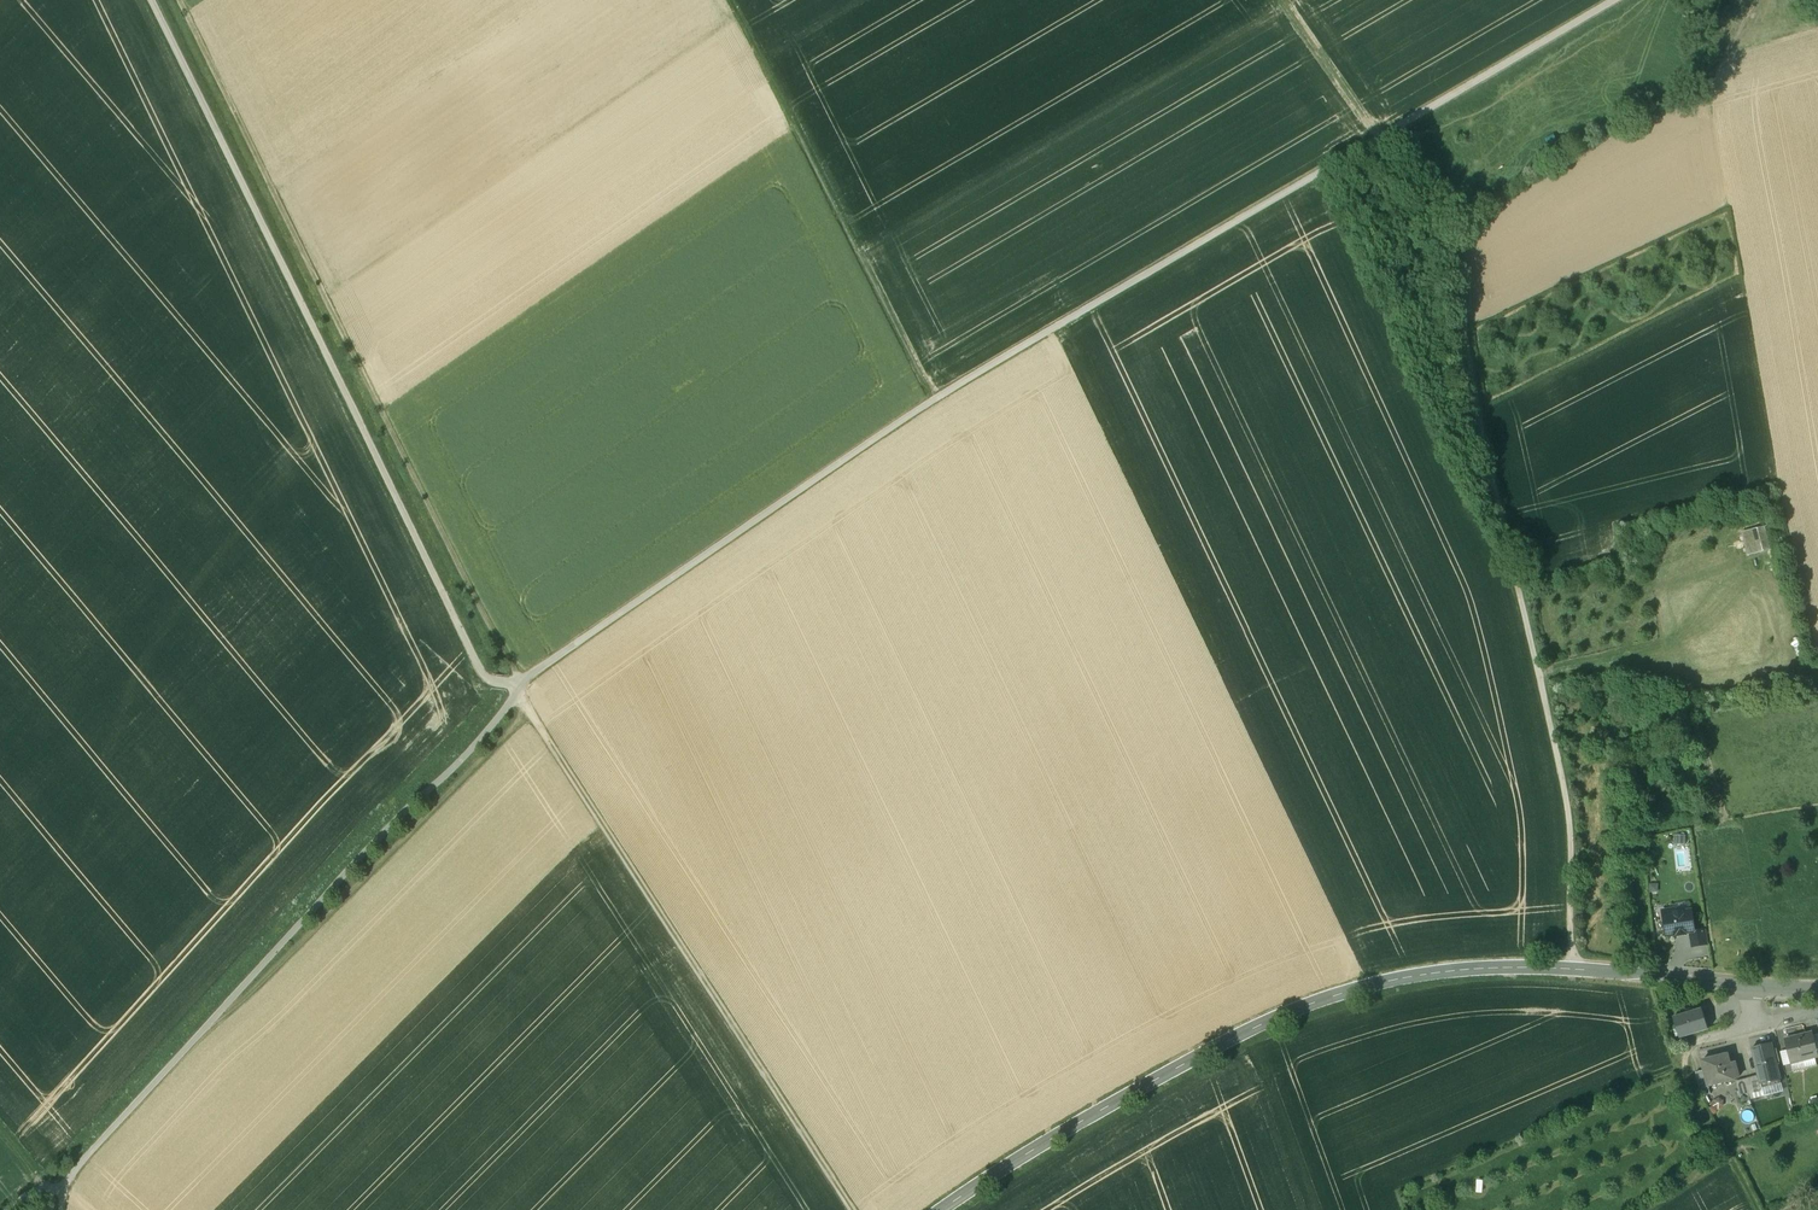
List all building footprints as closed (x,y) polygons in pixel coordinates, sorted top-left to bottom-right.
[(1689,910),(1674,913),(1673,909),(1662,911),(1664,926),(1666,926),(1667,936),(1690,932),(1695,932),(1693,920),(1691,921),(1689,910)] [(1695,932),(1690,932),(1692,947),(1707,944),(1704,930),(1695,932)] [(1701,1009),(1673,1018),(1680,1038),(1708,1029),(1701,1009)] [(1785,1039),(1792,1063),(1792,1062),(1794,1070),(1817,1064),(1815,1056),(1817,1056),(1817,1052),(1813,1035),(1812,1032),(1785,1039)] [(1772,1050),(1771,1044),(1752,1049),(1758,1075),(1762,1090),(1770,1088),(1771,1092),(1782,1090),(1775,1063),(1779,1063),(1776,1050),(1772,1050)] [(1727,1055),(1702,1061),(1704,1070),(1708,1086),(1736,1078),(1738,1075),(1734,1062),(1729,1064),(1727,1055)] [(1704,1070),(1696,1072),(1700,1088),(1708,1086),(1704,1070)] [(1762,1090),(1758,1075),(1745,1079),(1748,1094),(1750,1099),(1758,1097),(1759,1103),(1765,1101),(1763,1094),(1762,1090)] [(1745,1079),(1734,1082),(1738,1097),(1744,1095),(1746,1100),(1750,1099),(1748,1094),(1745,1079)]
